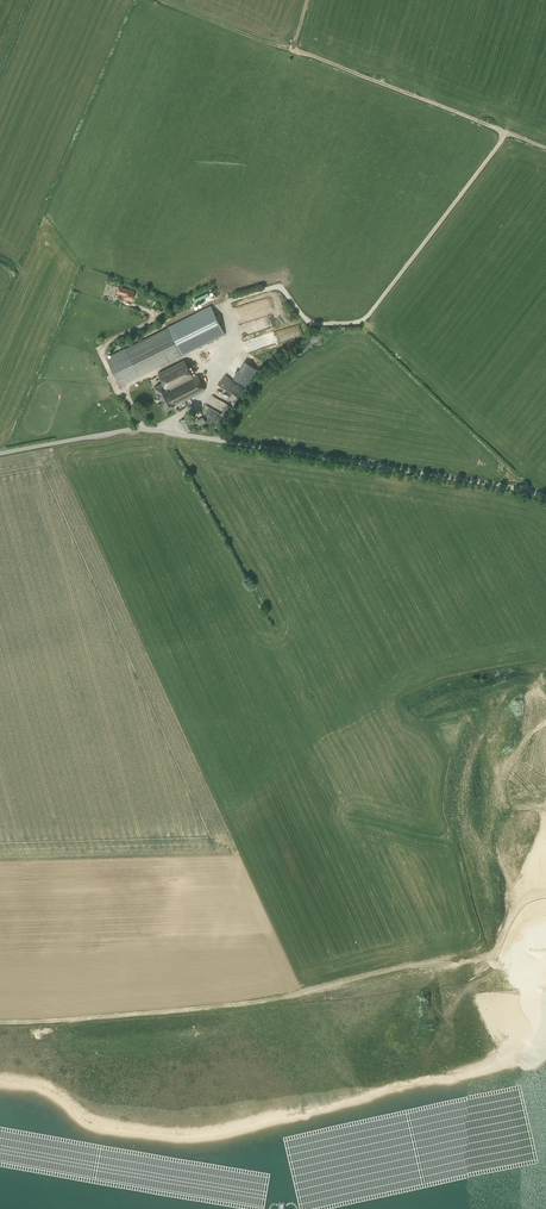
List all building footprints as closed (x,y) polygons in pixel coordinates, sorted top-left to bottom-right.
[(132,301),(134,291),(118,287),(117,293),(122,294),(122,296),(124,297),(123,299),(132,301)] [(107,359),(121,386),(223,333),(209,306),(107,359)] [(262,322),(264,321),(263,317),(255,319),(257,329),(263,327),(262,322)] [(178,384),(186,399),(205,390),(197,375),(193,377),(185,360),(158,373),(163,383),(155,387),(159,394),(178,384)] [(245,361),(234,377),(246,386),(257,370),(245,361)] [(167,409),(186,399),(178,384),(159,394),(167,409)] [(200,413),(220,423),(224,415),(205,405),(200,413)] [(197,419),(200,424),(206,421),(203,415),(197,419)] [(188,416),(181,420),(186,431),(194,427),(188,416)]
